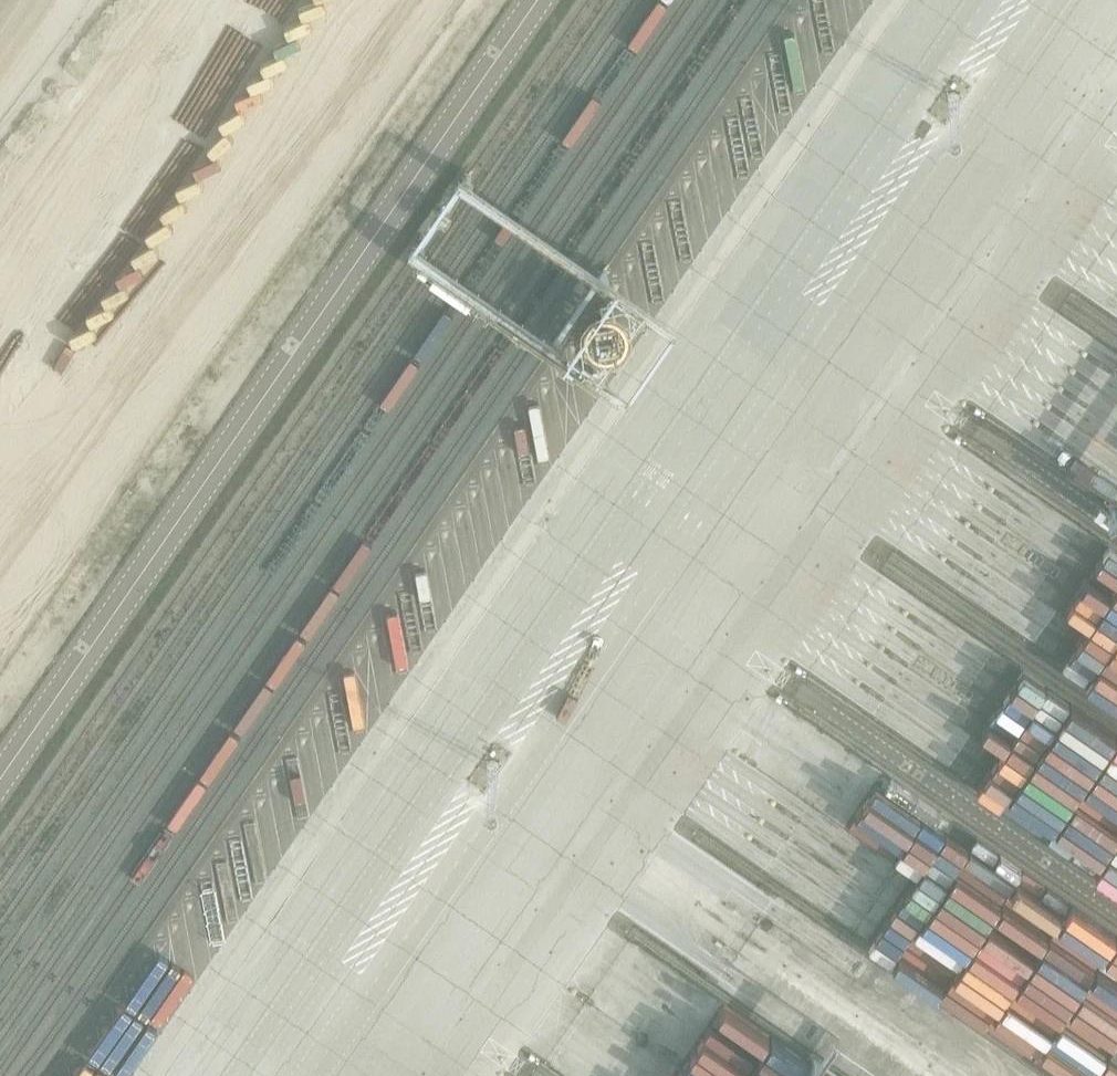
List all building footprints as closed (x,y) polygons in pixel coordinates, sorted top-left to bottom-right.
[(941,814),(890,778),(884,787),(935,822),(941,814)]
